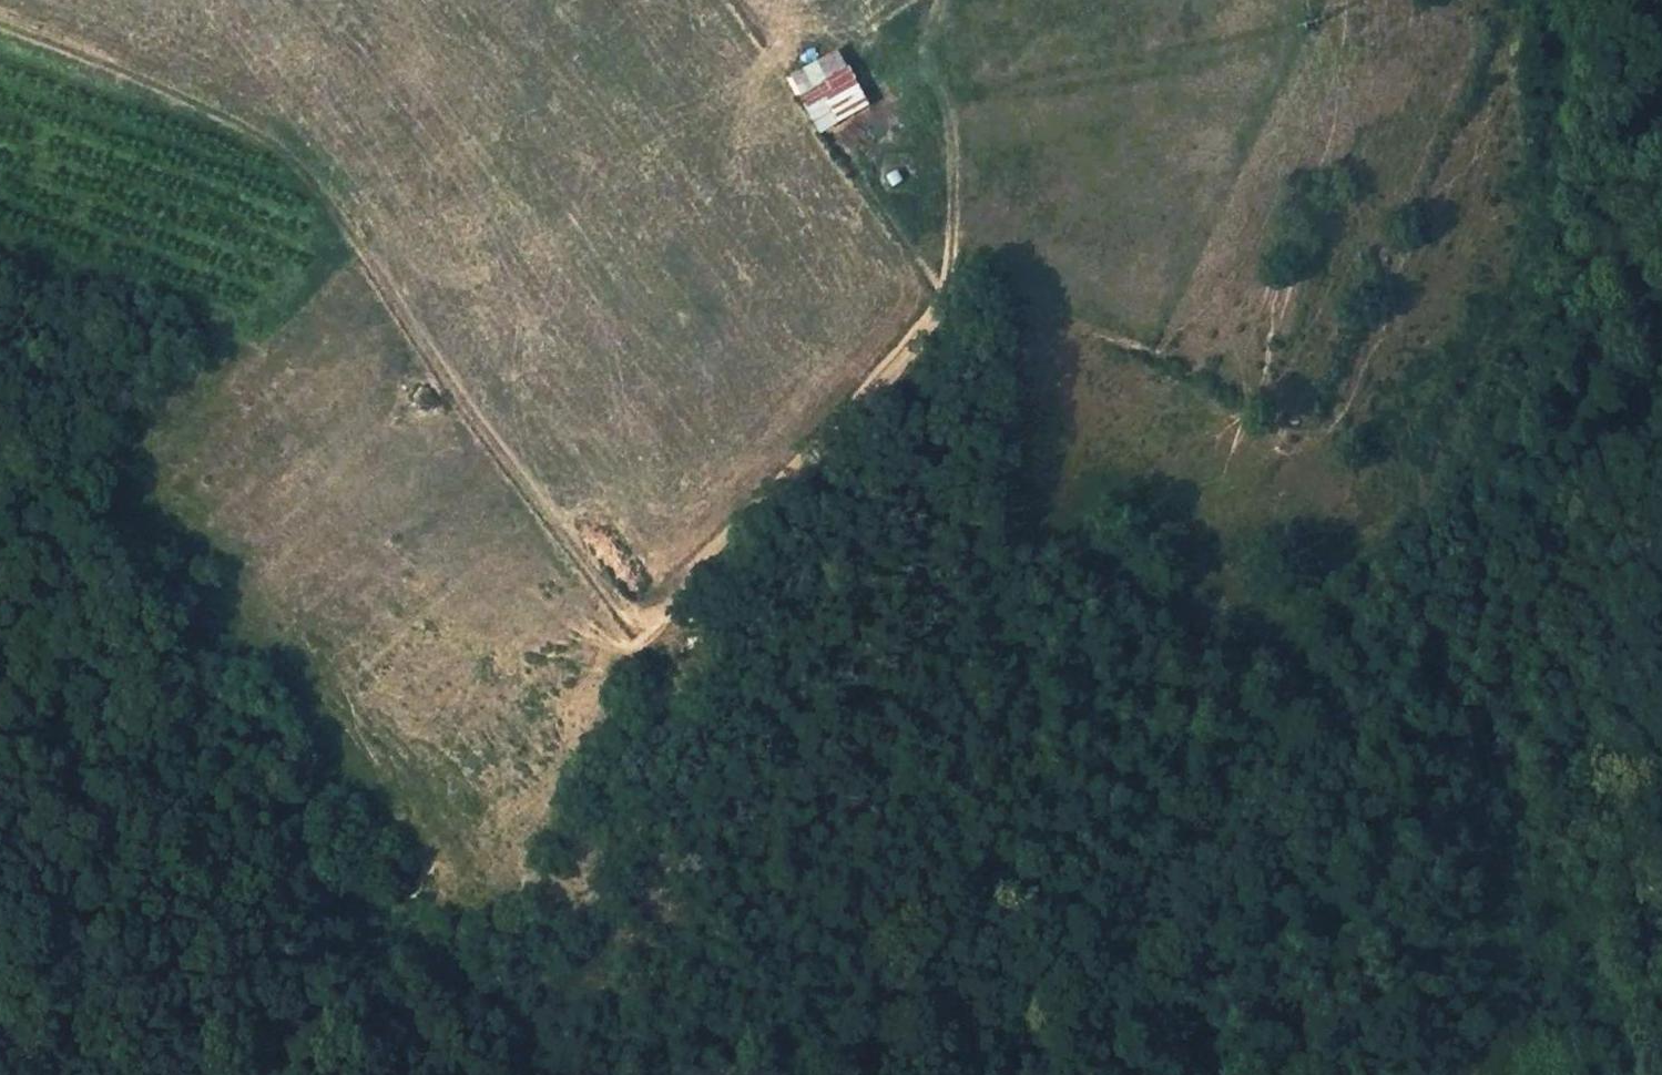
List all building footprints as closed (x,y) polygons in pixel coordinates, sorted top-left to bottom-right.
[(825,84),(835,104),(858,93),(847,73),(825,84)]
